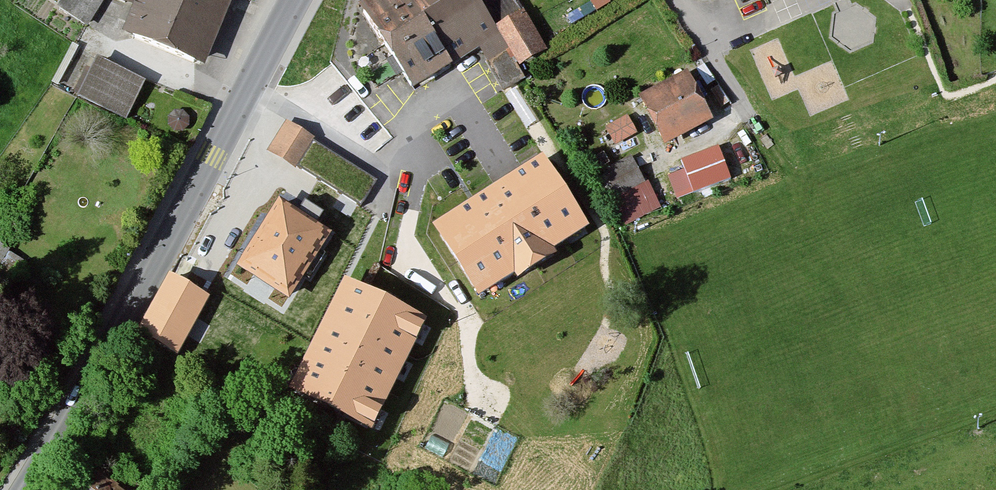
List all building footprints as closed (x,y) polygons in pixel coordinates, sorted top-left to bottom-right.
[(133,5),(120,39),(204,73),(233,0),(121,0),(133,5)] [(360,7),(412,93),(500,41),(495,33),(476,0),(373,0),(360,7)] [(523,15),(495,33),(519,71),(545,53),(523,15)] [(147,84),(97,61),(79,98),(129,121),(147,84)] [(689,68),(636,88),(655,139),(708,119),(689,68)] [(630,111),(605,122),(617,150),(643,139),(630,111)] [(321,142),(288,123),(268,156),(300,176),(321,142)] [(719,143),(664,163),(676,194),(730,174),(719,143)] [(630,221),(662,203),(633,151),(601,168),(630,221)] [(424,215),(466,293),(585,230),(543,152),(424,215)] [(332,240),(277,207),(237,273),(292,306),(332,240)] [(9,243),(0,238),(0,257),(9,243)] [(212,301),(169,278),(136,339),(180,362),(212,301)] [(422,324),(347,287),(295,391),(370,428),(422,324)]
